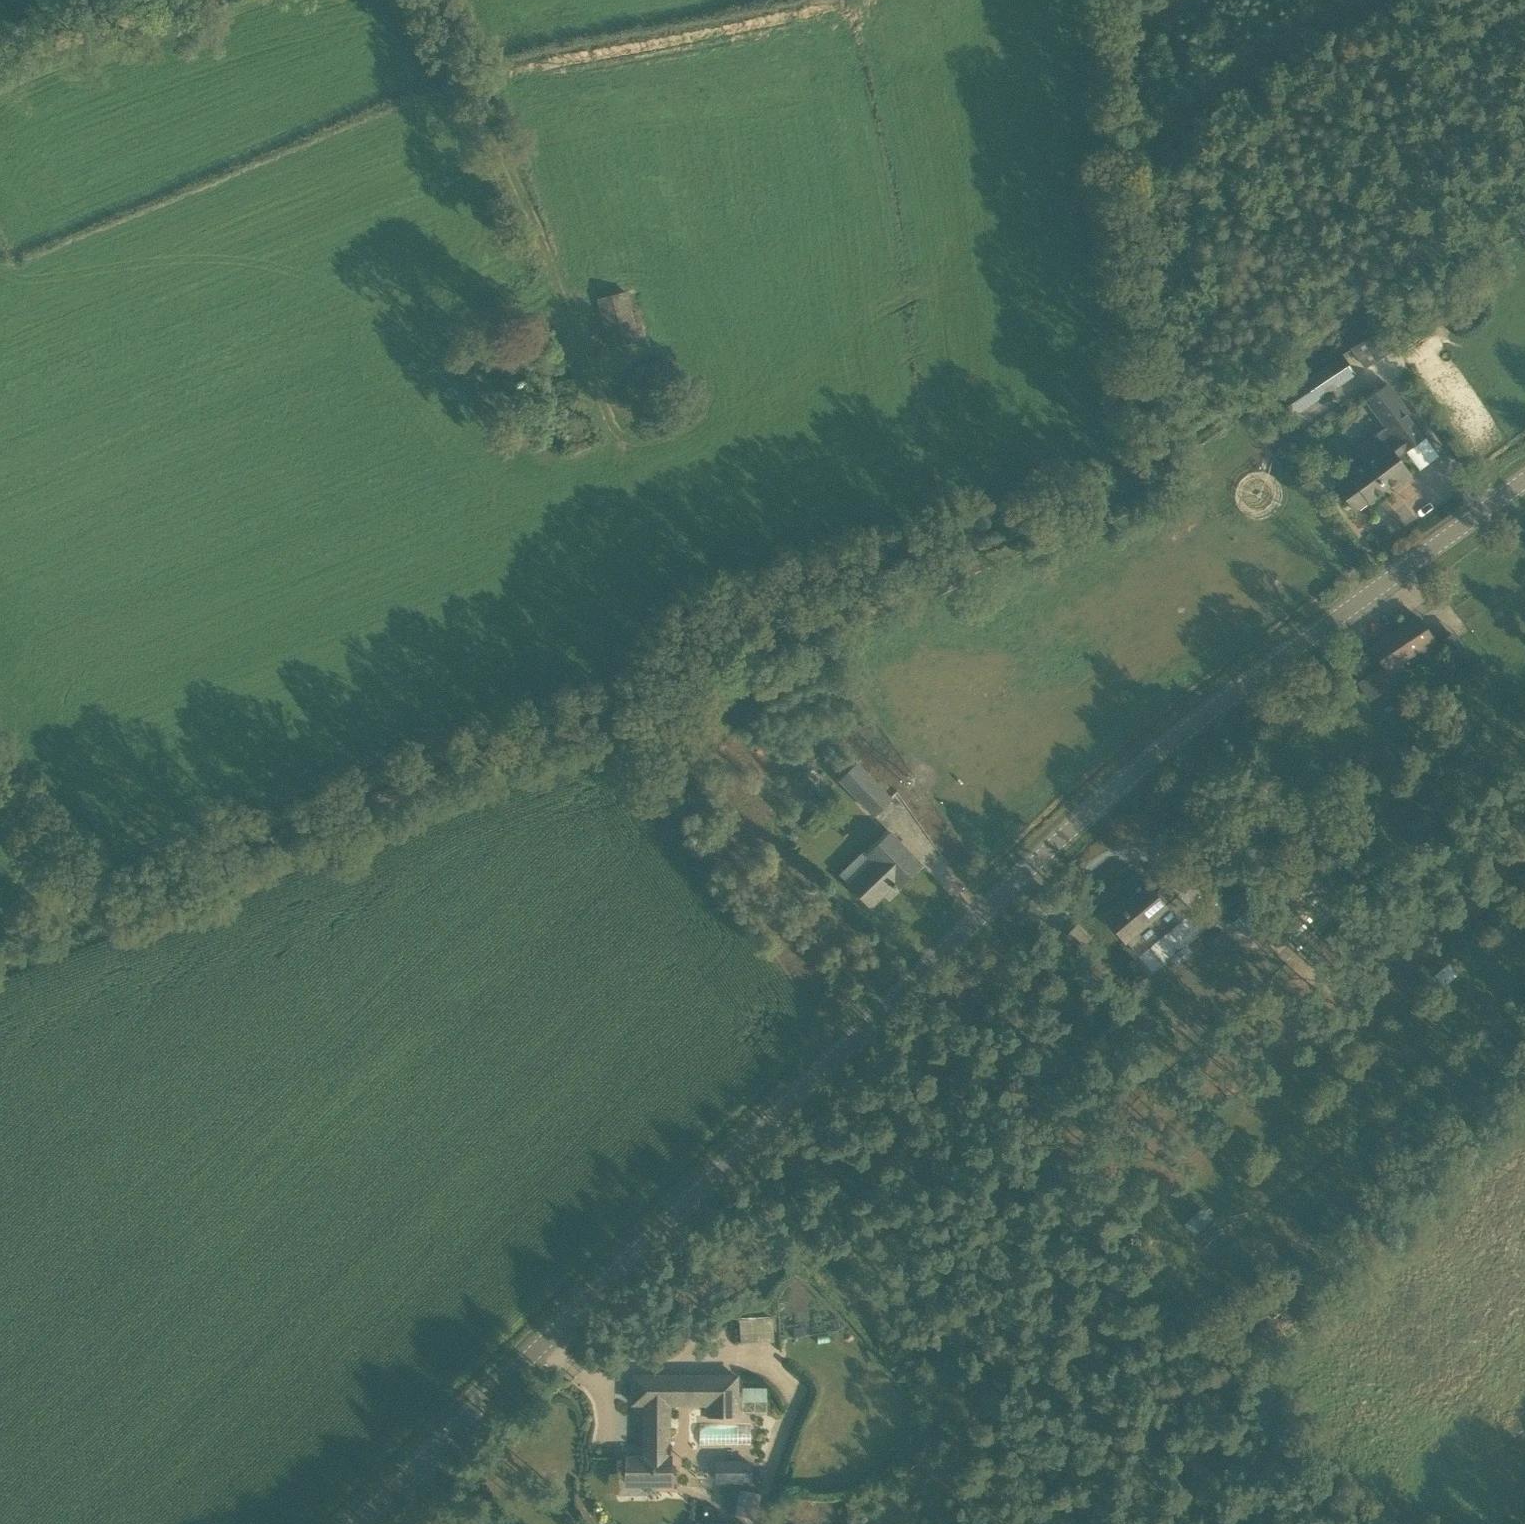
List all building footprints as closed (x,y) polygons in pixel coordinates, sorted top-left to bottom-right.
[(600,301),(610,347),(640,340),(629,294),(600,301)] [(1348,342),(1364,367),(1376,360),(1359,335),(1348,342)] [(1355,374),(1341,353),(1301,381),(1315,401),(1355,374)] [(1352,448),(1364,465),(1350,476),(1350,477),(1337,487),(1354,511),(1368,501),(1369,501),(1386,488),(1389,491),(1410,475),(1396,456),(1404,450),(1404,451),(1425,435),(1388,385),(1368,399),(1387,426),(1377,434),(1375,432),(1352,448)] [(1433,638),(1419,617),(1418,617),(1371,648),(1386,670),(1387,670),(1392,678),(1405,670),(1399,661),(1420,647),(1426,655),(1438,647),(1433,639),(1433,638)] [(1380,666),(1357,681),(1369,700),(1393,685),(1380,666)] [(857,760),(838,779),(875,816),(893,798),(857,760)] [(889,834),(867,854),(863,850),(839,874),(849,885),(850,884),(871,906),(892,886),(893,887),(896,885),(898,886),(921,864),(889,834)] [(1154,894),(1138,875),(1125,886),(1131,893),(1105,916),(1125,938),(1177,895),(1185,905),(1185,904),(1168,883),(1154,894)] [(759,1320),(739,1321),(740,1343),(760,1342),(759,1320)] [(739,1416),(739,1375),(632,1375),(632,1403),(645,1404),(644,1446),(646,1446),(646,1456),(628,1456),(628,1479),(673,1479),(672,1404),(708,1404),(708,1416),(739,1416)] [(742,1385),(741,1411),(766,1412),(766,1385),(742,1385)] [(731,1485),(726,1512),(758,1518),(762,1491),(731,1485)]
